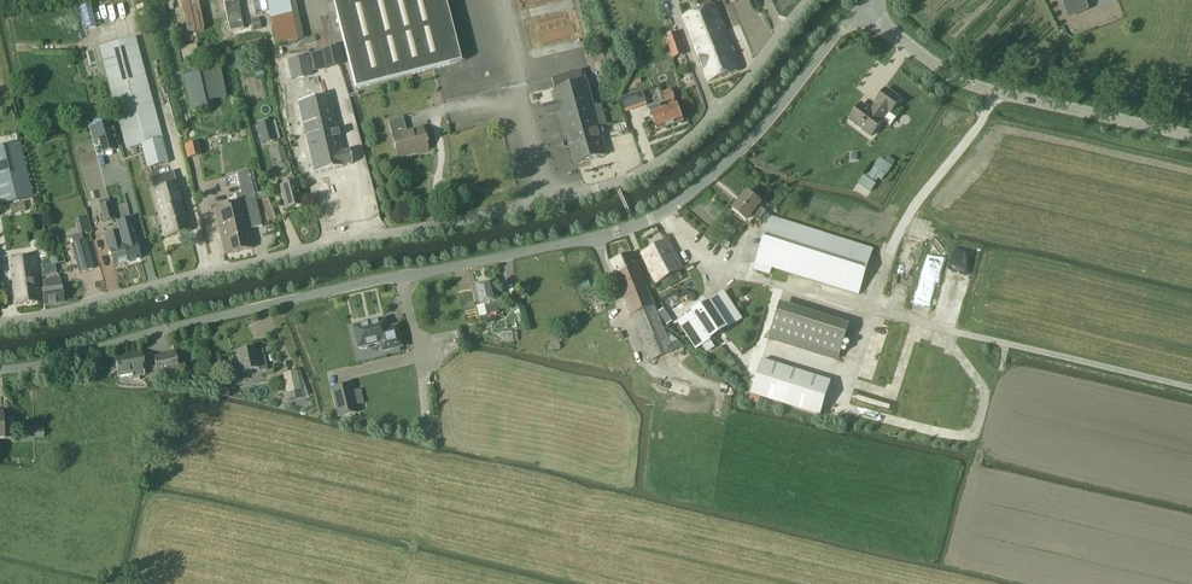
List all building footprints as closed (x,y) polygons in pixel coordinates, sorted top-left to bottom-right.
[(190,7),(196,27),(222,19),(216,0),(212,0),(190,7)] [(238,0),(224,0),(230,31),(244,28),(238,0)] [(301,40),(294,0),(264,0),(272,45),(301,40)] [(340,31),(355,89),(396,79),(461,62),(445,0),(332,0),(340,31)] [(1067,16),(1088,8),(1084,0),(1061,0),(1067,16)] [(716,5),(683,18),(708,83),(741,70),(716,5)] [(92,6),(77,7),(80,32),(95,30),(92,6)] [(678,33),(668,36),(667,37),(670,47),(668,48),(673,60),(685,55),(678,33)] [(126,149),(142,145),(163,140),(136,38),(99,48),(126,149)] [(196,45),(180,47),(183,62),(198,59),(196,45)] [(338,48),(322,52),(326,69),(343,66),(338,48)] [(301,60),(300,52),(295,53),(290,54),(290,55),(291,62),(301,60)] [(311,75),(308,62),(294,65),(297,78),(311,75)] [(181,75),(188,111),(207,107),(206,101),(224,97),(219,68),(181,75)] [(576,164),(577,164),(606,155),(599,128),(607,126),(601,105),(595,107),(588,81),(584,82),(581,71),(552,80),(555,91),(576,164)] [(900,100),(891,93),(886,89),(875,103),(877,104),(871,111),(861,104),(849,120),(871,137),(883,121),(883,120),(889,113),(890,114),(900,100)] [(636,106),(644,103),(639,91),(632,93),(636,106)] [(665,103),(675,100),(672,91),(662,94),(665,103)] [(323,95),(310,99),(324,149),(330,170),(350,163),(346,149),(338,151),(323,95)] [(310,99),(296,102),(316,174),(330,170),(324,149),(310,99)] [(677,105),(661,110),(659,104),(649,108),(651,114),(652,113),(658,131),(683,122),(677,105)] [(422,128),(407,132),(406,132),(403,118),(388,121),(392,136),(397,158),(428,150),(422,128)] [(256,125),(261,145),(276,141),(271,121),(256,125)] [(107,123),(96,126),(103,154),(114,151),(107,123)] [(163,140),(142,145),(148,168),(169,163),(163,140)] [(20,142),(0,146),(0,206),(13,203),(19,201),(33,198),(20,142)] [(187,159),(201,155),(198,144),(184,147),(187,159)] [(868,174),(881,183),(891,167),(879,159),(868,174)] [(158,208),(182,202),(174,171),(150,178),(158,208)] [(214,209),(219,230),(248,224),(243,203),(256,200),(249,171),(236,174),(241,194),(236,195),(238,204),(214,209)] [(862,176),(857,184),(869,192),(874,184),(862,176)] [(282,181),(283,187),(279,188),(286,210),(302,206),(295,183),(295,184),(293,177),(282,181)] [(762,219),(768,224),(770,217),(759,207),(761,204),(747,192),(732,210),(747,222),(752,215),(759,222),(762,219)] [(243,203),(248,224),(249,230),(262,227),(256,200),(243,203)] [(190,232),(182,202),(158,208),(166,238),(190,232)] [(103,223),(115,219),(111,203),(99,206),(103,223)] [(768,224),(755,263),(808,280),(858,296),(873,249),(823,233),(770,216),(770,217),(768,224)] [(85,217),(78,219),(80,225),(87,223),(85,217)] [(116,224),(118,232),(126,263),(140,259),(135,242),(137,242),(133,228),(129,229),(126,221),(116,224)] [(253,248),(249,230),(248,224),(219,230),(224,254),(253,248)] [(126,263),(118,232),(104,236),(108,250),(109,249),(114,266),(126,263)] [(94,269),(86,240),(71,244),(79,273),(94,269)] [(641,254),(641,255),(656,284),(684,269),(669,240),(641,254)] [(610,262),(632,316),(655,306),(633,253),(610,262)] [(40,301),(38,279),(35,257),(9,261),(16,305),(40,301)] [(43,291),(44,301),(45,305),(64,302),(62,288),(61,288),(60,278),(43,280),(45,291),(43,291)] [(476,288),(481,306),(481,307),(484,306),(487,316),(499,313),(492,284),(485,285),(484,285),(483,284),(482,284),(481,284),(480,284),(479,285),(478,286),(478,287),(476,288)] [(677,323),(695,350),(741,320),(724,293),(677,323)] [(523,309),(519,295),(510,297),(514,311),(523,309)] [(674,352),(655,306),(632,316),(637,328),(651,362),(674,352)] [(778,308),(768,339),(837,361),(847,330),(778,308)] [(379,343),(381,352),(402,347),(397,326),(387,328),(385,319),(352,327),(357,349),(359,348),(362,350),(368,349),(368,348),(369,346),(379,343)] [(513,332),(500,334),(501,343),(514,342),(513,332)] [(547,335),(548,344),(563,342),(562,333),(547,335)] [(254,349),(236,353),(240,373),(250,371),(251,374),(258,373),(258,372),(267,370),(262,350),(254,352),(254,349)] [(899,425),(915,383),(901,378),(903,378),(896,376),(900,366),(899,366),(901,359),(897,357),(900,351),(897,351),(886,379),(886,369),(873,364),(867,365),(857,391),(857,396),(852,409),(873,417),(876,408),(876,422),(886,426),(899,425)] [(133,378),(134,382),(140,381),(139,377),(145,376),(144,371),(145,371),(141,353),(115,358),(118,376),(132,373),(133,378)] [(175,353),(154,358),(157,374),(159,374),(161,382),(179,379),(177,371),(178,370),(175,353)] [(830,383),(791,371),(761,361),(750,396),(819,418),(830,383)] [(92,378),(92,379),(94,379),(98,377),(95,371),(89,374),(92,378)] [(283,374),(288,401),(303,397),(297,371),(283,374)] [(331,389),(335,409),(337,417),(356,413),(350,385),(331,389)]
